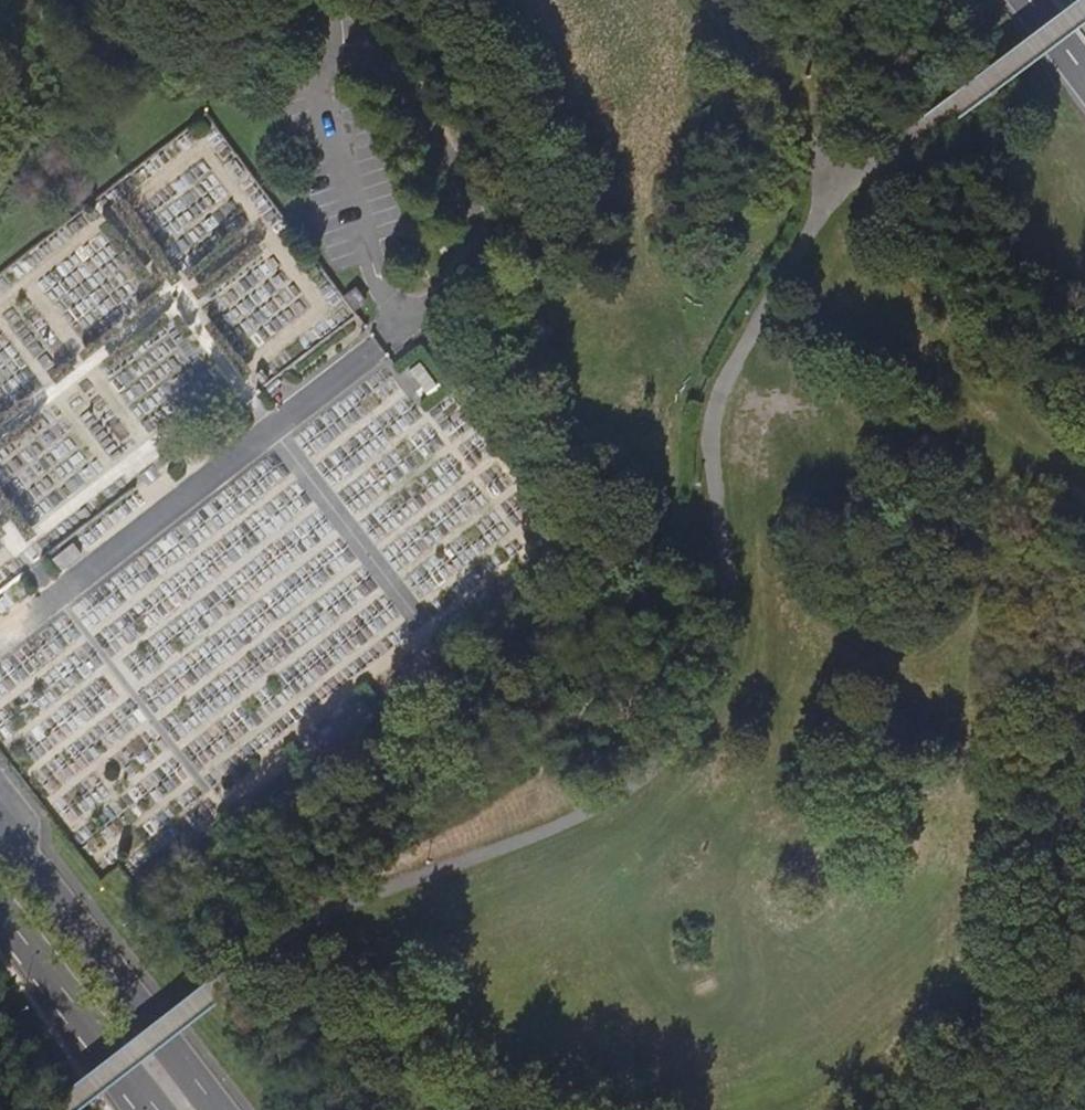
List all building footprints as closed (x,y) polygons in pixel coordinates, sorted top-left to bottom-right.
[(345,295),(356,309),(365,300),(355,287),(345,295)]
